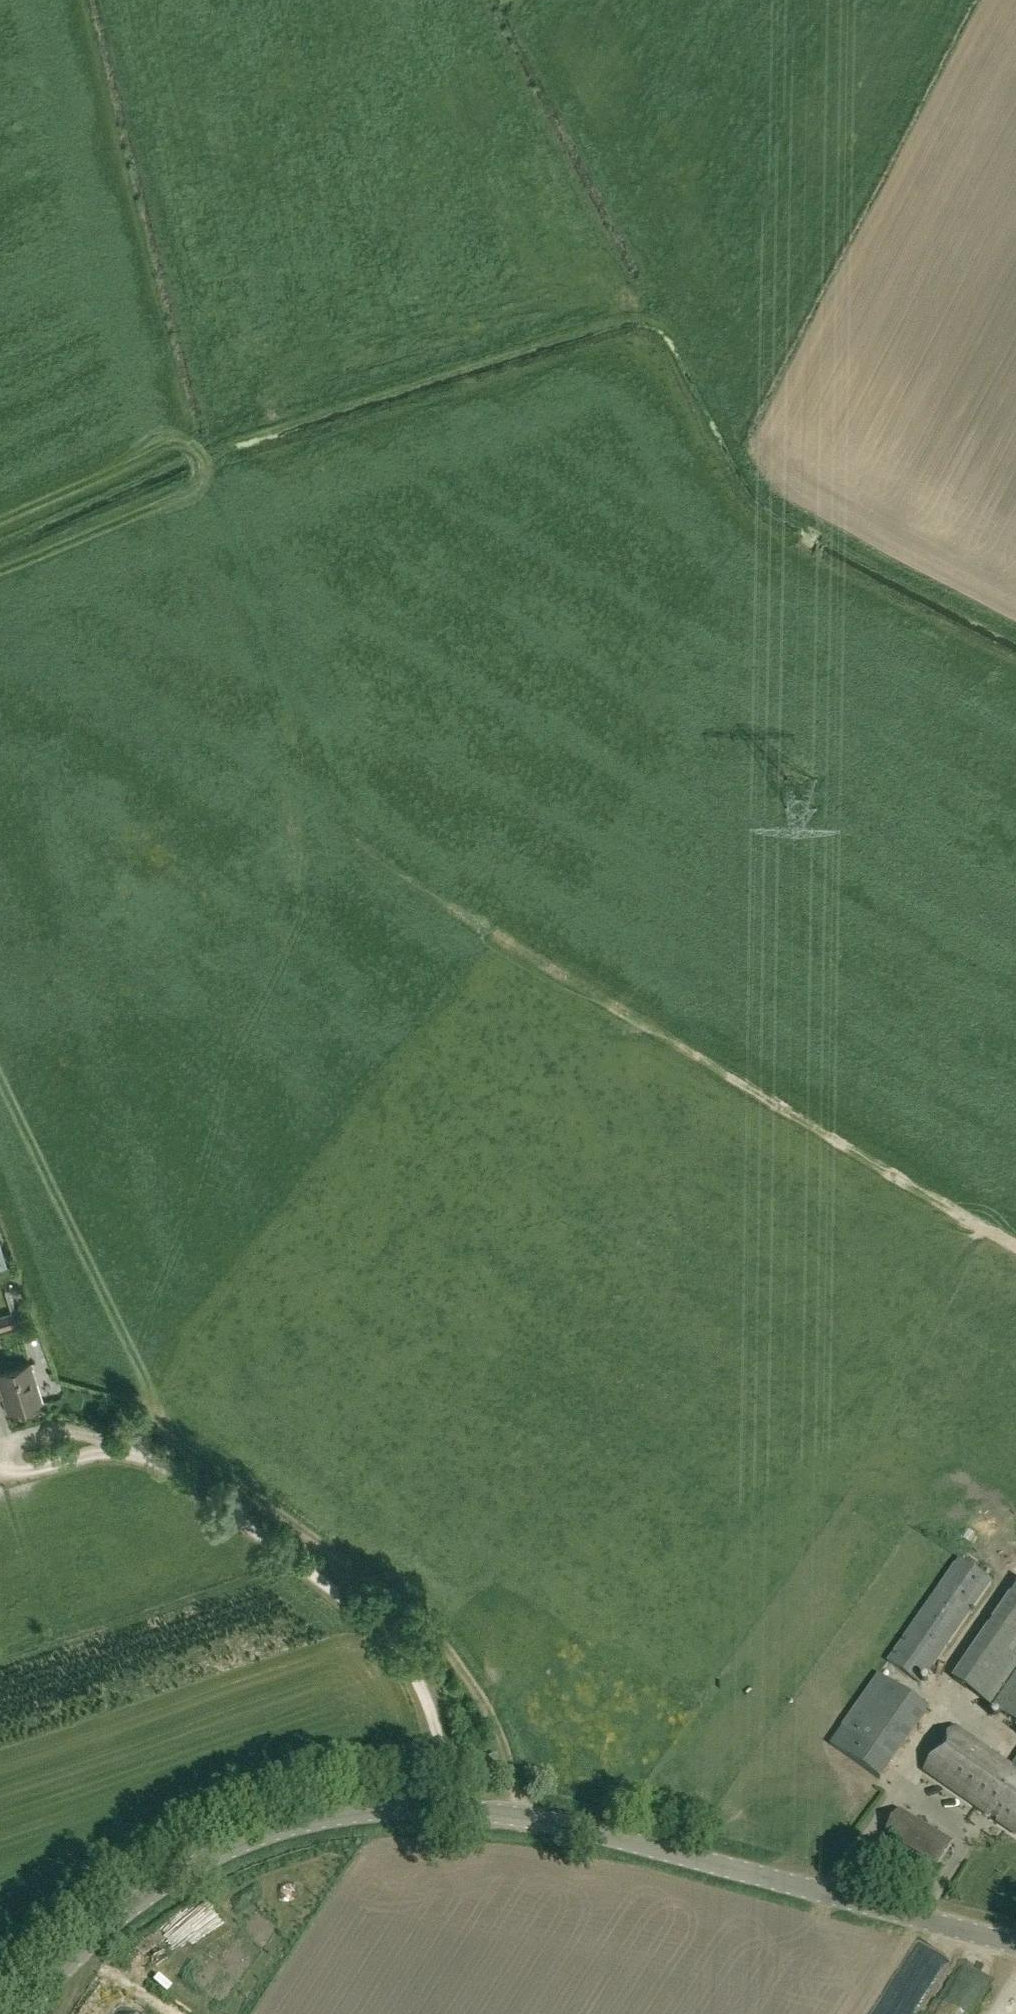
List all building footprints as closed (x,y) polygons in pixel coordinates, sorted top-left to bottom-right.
[(0,1317),(0,1331),(23,1324),(19,1311),(0,1317)] [(0,1368),(0,1396),(3,1395),(8,1412),(41,1402),(30,1364),(2,1373),(0,1368)] [(993,1584),(965,1565),(961,1562),(891,1664),(923,1687),(993,1584)] [(1015,1674),(1015,1594),(956,1681),(993,1706),(1015,1674)] [(993,1706),(1015,1722),(1015,1674),(993,1706)] [(931,1711),(881,1676),(832,1746),(882,1781),(931,1711)] [(1014,1770),(956,1730),(926,1773),(1015,1835),(1015,1766),(1014,1770)] [(939,1866),(952,1844),(900,1811),(886,1833),(939,1866)]
